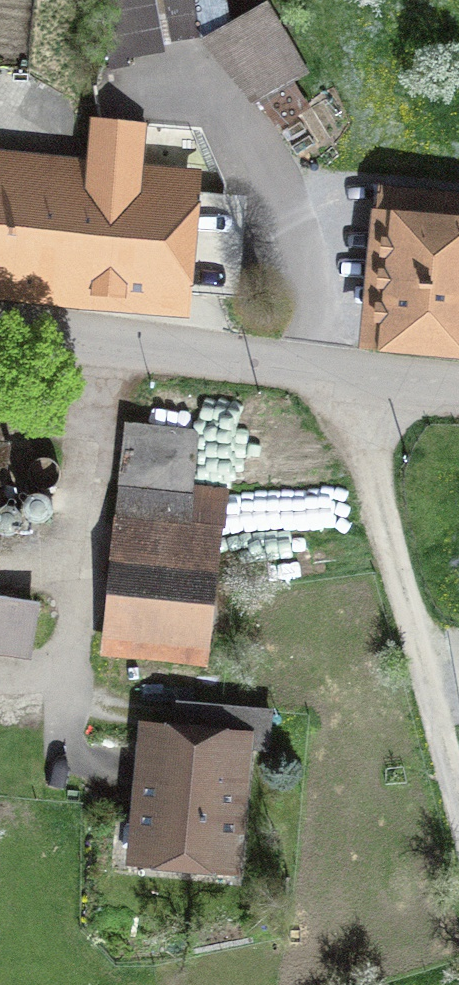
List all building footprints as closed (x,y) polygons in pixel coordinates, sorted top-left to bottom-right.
[(254,13),(204,49),(252,114),(301,78),(254,13)] [(0,155),(0,299),(193,307),(198,182),(141,180),(143,136),(80,134),(79,159),(0,155)] [(400,233),(391,363),(458,367),(458,237),(400,233)] [(122,457),(189,465),(191,440),(125,433),(122,457)] [(184,507),(118,500),(115,525),(181,532),(184,507)] [(217,588),(111,575),(100,664),(207,676),(217,588)] [(0,616),(0,670),(29,673),(36,621),(0,616)] [(247,752),(138,742),(125,887),(234,897),(247,752)]
